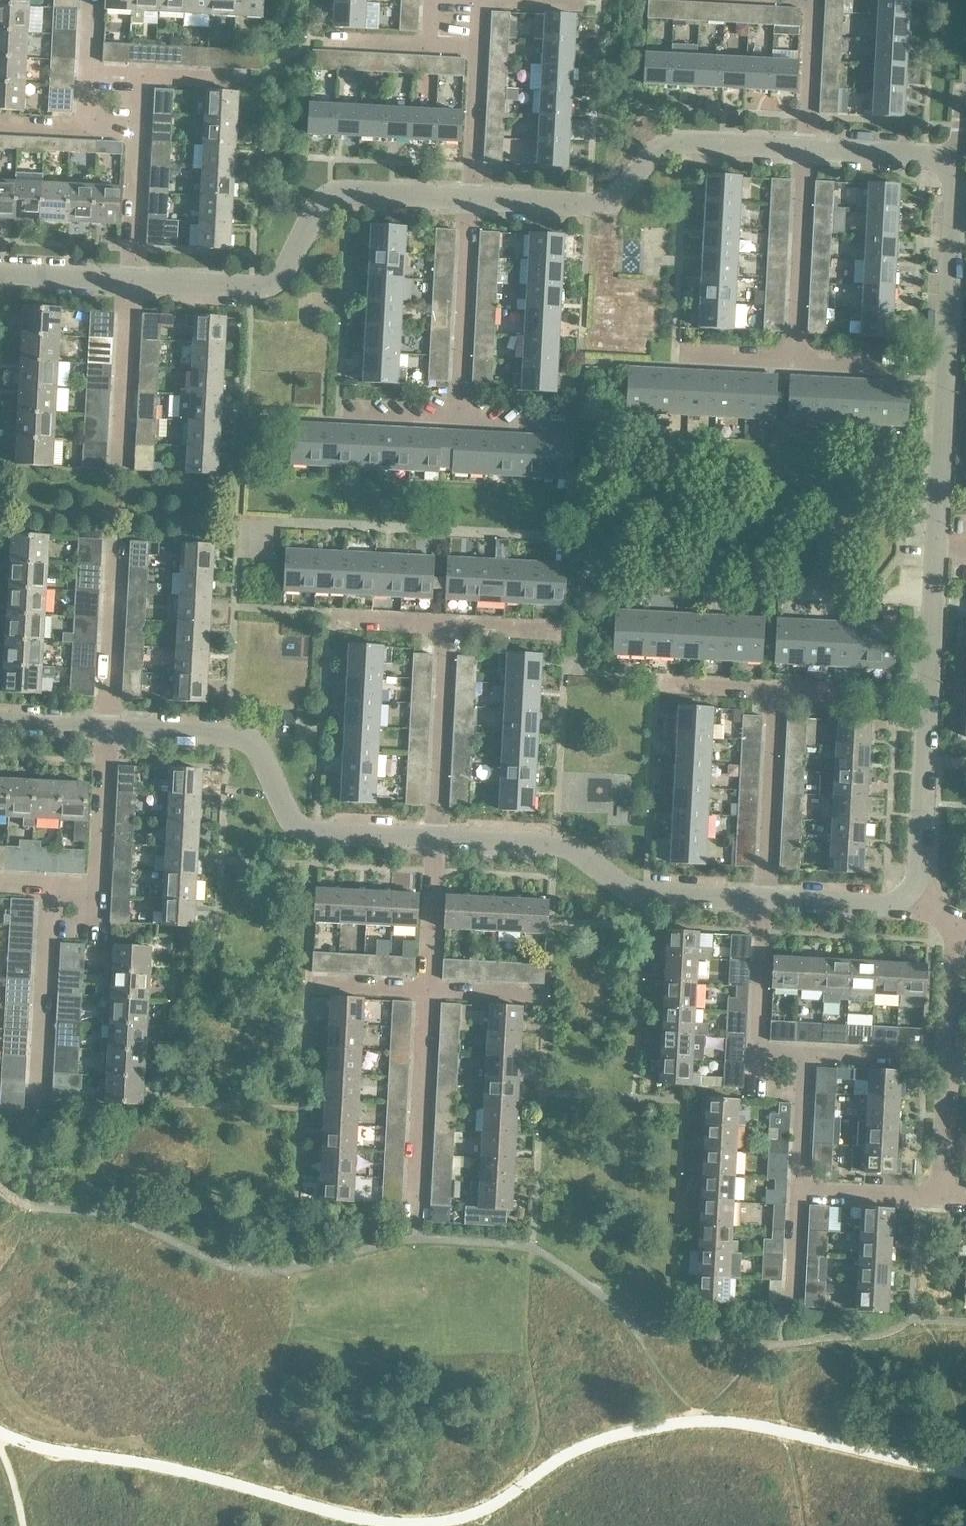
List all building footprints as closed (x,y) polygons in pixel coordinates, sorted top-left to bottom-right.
[(54,9),(78,11),(79,0),(54,0),(54,9)] [(133,0),(107,0),(106,13),(132,15),(133,0)] [(132,15),(158,16),(159,0),(133,0),(132,15)] [(158,16),(184,17),(185,0),(159,0),(158,16)] [(184,17),(210,19),(211,0),(185,0),(184,17)] [(210,19),(236,20),(237,0),(211,0),(210,19)] [(236,20),(263,21),(264,0),(237,0),(236,20)] [(827,14),(844,14),(853,15),(854,0),(827,0),(827,14)] [(880,16),(910,18),(911,0),(881,0),(880,16)] [(674,21),(675,3),(650,2),(649,20),(674,21)] [(366,5),(336,3),(335,29),(365,30),(366,5)] [(701,5),(675,3),(674,21),(700,22),(701,5)] [(726,6),(701,5),(700,22),(725,24),(726,6)] [(0,6),(0,32),(29,34),(30,8),(0,6)] [(751,7),(726,6),(725,24),(750,25),(751,7)] [(419,8),(401,7),(400,32),(418,33),(419,8)] [(751,7),(750,25),(775,26),(776,9),(751,7)] [(54,9),(52,35),(77,37),(78,11),(54,9)] [(776,9),(775,26),(775,35),(799,37),(799,28),(800,28),(801,10),(776,9)] [(492,13),(491,38),(509,39),(511,13),(492,13)] [(844,14),(827,14),(825,37),(842,38),(844,14)] [(545,40),(575,42),(576,17),(537,15),(535,40),(545,40)] [(910,18),(880,16),(878,40),(908,41),(910,18)] [(27,60),(29,34),(0,32),(0,58),(27,60)] [(52,35),(51,61),(75,63),(77,37),(52,35)] [(842,38),(825,37),(824,64),(841,64),(851,64),(851,55),(841,54),(842,38)] [(509,39),(491,38),(490,63),(508,64),(509,39)] [(575,42),(545,40),(543,65),(574,67),(575,42)] [(908,41),(878,40),(877,66),(907,68),(908,41)] [(129,64),(130,45),(122,45),(121,64),(129,64)] [(155,66),(156,47),(148,46),(147,65),(155,66)] [(181,67),(182,48),(174,48),(173,67),(181,67)] [(207,68),(208,50),(199,49),(198,68),(207,68)] [(233,70),(234,51),(225,50),(224,69),(233,70)] [(314,51),(313,70),(324,70),(337,71),(338,53),(314,51)] [(260,71),(261,52),(253,52),(252,71),(260,71)] [(338,53),(337,71),(363,72),(364,54),(338,53)] [(364,54),(363,72),(389,74),(390,55),(364,54)] [(390,55),(389,74),(413,75),(414,57),(390,55)] [(671,87),(672,56),(647,55),(646,85),(671,87)] [(698,58),(672,56),(671,87),(696,88),(698,58)] [(440,58),(414,57),(413,75),(439,76),(440,58)] [(26,86),(27,60),(0,58),(0,84),(26,86)] [(118,74),(117,58),(103,59),(104,75),(118,74)] [(466,59),(440,58),(439,76),(464,78),(466,59)] [(723,59),(698,58),(696,88),(721,89),(723,59)] [(723,59),(721,89),(746,91),(748,60),(723,59)] [(748,60),(746,91),(772,92),(773,61),(748,60)] [(75,63),(51,61),(49,87),(74,88),(75,63)] [(773,61),(772,92),(798,93),(800,63),(773,61)] [(490,63),(488,89),(506,90),(508,64),(490,63)] [(841,64),(824,64),(823,88),(839,89),(841,64)] [(543,65),(542,92),(572,93),(574,67),(543,65)] [(877,66),(876,91),(906,92),(907,68),(877,66)] [(0,84),(0,111),(24,112),(26,86),(0,84)] [(74,88),(49,87),(48,113),(72,114),(74,88)] [(839,89),(823,88),(821,115),(838,115),(847,115),(848,90),(839,89)] [(488,89),(487,114),(505,115),(506,90),(488,89)] [(906,92),(876,91),(874,118),(904,119),(906,92)] [(542,92),(541,117),(571,118),(572,93),(542,92)] [(207,94),(205,120),(238,122),(239,96),(207,94)] [(334,137),(336,107),(311,106),(310,136),(334,137)] [(361,109),(336,107),(334,137),(360,139),(361,109)] [(155,108),(154,117),(173,118),(173,109),(155,108)] [(361,109),(360,139),(385,140),(387,110),(361,109)] [(411,111),(387,110),(385,140),(410,141),(411,111)] [(411,111),(410,141),(435,143),(437,113),(411,111)] [(463,114),(437,113),(435,143),(461,144),(463,114)] [(505,115),(487,114),(486,139),(504,140),(505,115)] [(571,118),(541,117),(539,142),(570,144),(571,118)] [(238,122),(205,120),(204,146),(236,148),(238,122)] [(153,134),(153,143),(171,144),(172,135),(153,134)] [(0,138),(0,150),(19,151),(19,139),(0,138)] [(45,140),(19,139),(19,151),(45,152),(45,140)] [(504,140),(486,139),(484,164),(502,165),(504,140)] [(71,142),(45,140),(45,152),(71,154),(71,142)] [(71,142),(71,154),(97,155),(97,143),(71,142)] [(570,144),(539,142),(538,168),(568,170),(570,144)] [(97,143),(97,155),(123,156),(124,145),(97,143)] [(204,146),(203,172),(235,174),(236,148),(204,146)] [(152,160),(151,169),(170,170),(170,161),(152,160)] [(235,174),(203,172),(201,198),(234,199),(235,174)] [(709,177),(707,205),(740,206),(741,189),(751,189),(752,180),(709,177)] [(770,208),(790,209),(792,182),(772,181),(770,208)] [(0,182),(0,220),(15,221),(17,183),(0,182)] [(43,185),(17,183),(15,221),(41,222),(43,185)] [(815,210),(833,211),(834,197),(834,184),(816,183),(815,210)] [(69,186),(43,185),(41,222),(67,224),(69,186)] [(69,186),(67,224),(93,225),(95,187),(69,186)] [(150,186),(150,195),(169,196),(169,187),(150,186)] [(869,212),(898,214),(899,188),(870,186),(869,212)] [(121,189),(95,187),(93,225),(119,226),(121,189)] [(234,199),(201,198),(200,224),(232,225),(234,199)] [(740,206),(707,205),(706,229),(739,231),(740,206)] [(770,208),(769,232),(789,233),(790,209),(770,208)] [(833,211),(815,210),(813,235),(832,235),(833,211)] [(148,221),(167,222),(168,213),(149,212),(148,221)] [(898,214),(869,212),(867,237),(897,239),(898,214)] [(232,225),(200,224),(199,250),(231,252),(232,225)] [(372,252),(404,254),(406,229),(373,227),(372,252)] [(706,229),(705,254),(738,256),(739,231),(706,229)] [(435,256),(455,257),(456,232),(436,231),(435,256)] [(789,233),(769,232),(768,257),(788,258),(789,233)] [(481,233),(480,258),(499,259),(501,234),(481,233)] [(832,235),(813,235),(812,259),(831,260),(832,235)] [(531,236),(529,261),(564,263),(565,238),(531,236)] [(897,239),(867,237),(866,262),(895,263),(897,239)] [(147,238),(147,247),(166,248),(166,239),(147,238)] [(404,254),(372,252),(371,275),(403,277),(404,254)] [(705,254),(703,278),(737,280),(738,256),(705,254)] [(435,256),(434,279),(454,280),(455,257),(435,256)] [(788,258),(768,257),(766,281),(786,282),(788,258)] [(480,258),(478,281),(498,282),(499,273),(499,259),(480,258)] [(812,259),(811,283),(829,284),(831,260),(812,259)] [(529,261),(528,284),(563,286),(564,263),(529,261)] [(895,263),(866,262),(865,286),(894,287),(895,263)] [(403,277),(371,275),(370,300),(402,301),(403,277)] [(703,278),(702,302),(735,304),(737,280),(703,278)] [(454,280),(434,279),(433,303),(453,304),(454,280)] [(478,281),(477,305),(497,306),(498,293),(498,282),(478,281)] [(766,281),(765,305),(785,306),(786,282),(766,281)] [(829,284),(811,283),(810,307),(828,308),(829,284)] [(563,286),(528,284),(527,308),(561,310),(563,286)] [(894,287),(865,286),(863,310),(893,311),(894,287)] [(402,301),(370,300),(368,329),(401,331),(402,301)] [(735,304),(702,302),(701,329),(734,331),(735,304)] [(453,304),(433,303),(431,332),(451,333),(453,304)] [(477,305),(475,335),(495,336),(496,323),(497,306),(477,305)] [(785,306),(765,305),(764,332),(784,333),(785,306)] [(828,308),(810,307),(808,335),(834,335),(835,310),(828,310),(828,308)] [(527,308),(525,337),(560,339),(561,310),(527,308)] [(25,309),(23,336),(60,338),(62,311),(25,309)] [(893,311),(863,310),(862,338),(891,340),(893,311)] [(91,313),(90,340),(113,341),(115,315),(91,313)] [(143,316),(142,342),(161,343),(162,317),(143,316)] [(193,345),(226,347),(227,321),(186,319),(186,328),(194,328),(193,345)] [(368,329),(367,354),(399,356),(401,331),(368,329)] [(451,333),(431,332),(430,357),(450,358),(451,333)] [(475,335),(474,360),(494,361),(495,336),(475,335)] [(23,336),(22,362),(59,364),(60,338),(23,336)] [(525,337),(524,362),(558,364),(560,339),(525,337)] [(90,340),(88,366),(112,367),(113,341),(90,340)] [(193,345),(191,371),(225,373),(226,347),(193,345)] [(399,356),(367,354),(366,384),(405,386),(406,370),(399,370),(399,356)] [(450,358),(430,357),(429,382),(448,383),(450,358)] [(141,360),(141,368),(159,369),(160,361),(141,360)] [(494,361),(474,360),(473,384),(493,385),(494,361)] [(22,362),(20,388),(57,390),(59,364),(22,362)] [(558,364),(524,362),(523,375),(515,375),(514,392),(557,394),(558,364)] [(112,367),(88,366),(87,379),(111,380),(112,367)] [(657,414),(659,371),(630,370),(628,413),(657,414)] [(225,373),(191,371),(190,397),(223,399),(225,373)] [(689,373),(659,371),(657,414),(687,416),(689,373)] [(689,373),(687,416),(715,417),(718,374),(689,373)] [(747,376),(718,374),(715,417),(744,419),(747,376)] [(747,376),(744,419),(775,420),(778,378),(747,376)] [(817,423),(819,380),(792,378),(790,421),(817,423)] [(819,380),(817,423),(846,424),(848,381),(819,380)] [(877,383),(848,381),(846,424),(875,426),(877,383)] [(909,385),(877,383),(875,426),(907,427),(909,385)] [(140,386),(139,394),(158,395),(158,387),(140,386)] [(57,390),(20,388),(19,414),(56,416),(57,390)] [(111,393),(87,392),(86,405),(110,406),(111,393)] [(190,397),(189,423),(222,425),(223,399),(190,397)] [(138,412),(138,420),(157,421),(157,413),(138,412)] [(19,414),(17,440),(55,442),(56,416),(19,414)] [(109,419),(85,418),(84,443),(108,445),(109,419)] [(138,420),(137,446),(155,447),(157,421),(138,420)] [(222,425),(189,423),(187,449),(221,451),(222,425)] [(319,467),(321,426),(295,425),(293,466),(319,467)] [(321,426),(319,467),(348,468),(350,428),(321,426)] [(350,428),(348,468),(379,470),(381,430),(350,428)] [(381,430),(379,470),(408,471),(410,431),(381,430)] [(410,431),(408,471),(439,473),(440,468),(446,468),(448,433),(410,431)] [(484,435),(448,433),(446,468),(455,468),(454,474),(482,475),(484,435)] [(513,436),(484,435),(482,475),(511,477),(513,436)] [(513,436),(511,477),(542,478),(544,438),(513,436)] [(574,439),(544,438),(542,478),(572,480),(574,439)] [(55,442),(17,440),(16,466),(53,468),(55,442)] [(108,445),(84,443),(82,469),(107,470),(108,445)] [(221,451),(187,449),(186,476),(219,477),(221,451)] [(136,464),(135,472),(154,473),(154,465),(136,464)] [(12,534),(11,561),(48,563),(50,537),(32,536),(12,534)] [(79,538),(77,564),(102,566),(103,538),(101,538),(79,537),(79,538)] [(182,558),(182,573),(215,574),(216,547),(170,545),(169,557),(182,558)] [(314,593),(316,553),(288,552),(286,592),(314,593)] [(345,554),(316,553),(314,593),(342,595),(345,554)] [(345,554),(342,595),(370,596),(372,556),(345,554)] [(372,556),(370,596),(400,597),(402,558),(372,556)] [(402,558),(400,597),(433,599),(435,579),(435,559),(402,558)] [(130,559),(130,567),(149,568),(149,560),(130,559)] [(450,560),(448,591),(448,601),(474,602),(476,561),(450,560)] [(11,561),(9,586),(47,589),(48,563),(11,561)] [(476,561),(474,602),(504,603),(507,563),(476,561)] [(507,563),(504,603),(535,605),(537,564),(507,563)] [(77,564),(76,590),(100,592),(102,566),(77,564)] [(537,564),(535,605),(565,606),(567,566),(537,564)] [(182,573),(180,598),(213,600),(215,574),(182,573)] [(448,580),(435,579),(434,590),(448,591),(448,580)] [(129,585),(128,593),(147,594),(157,595),(158,584),(148,584),(148,586),(129,585)] [(9,586),(8,613),(45,615),(47,589),(9,586)] [(76,590),(75,616),(99,618),(100,592),(76,590)] [(128,593),(127,619),(146,620),(147,594),(128,593)] [(180,598),(179,624),(212,626),(213,600),(180,598)] [(644,657),(647,613),(618,612),(616,655),(644,657)] [(8,613),(6,639),(44,641),(45,615),(8,613)] [(677,615),(647,613),(644,657),(675,659),(677,615)] [(677,615),(675,659),(702,660),(705,617),(677,615)] [(75,616),(74,629),(98,631),(99,618),(75,616)] [(734,618),(705,617),(702,660),(732,662),(734,618)] [(765,620),(734,618),(732,662),(763,663),(765,620)] [(806,665),(808,622),(780,620),(778,664),(806,665)] [(838,623),(808,622),(806,665),(836,667),(838,623)] [(866,625),(838,623),(836,667),(864,668),(866,625)] [(179,624),(178,650),(211,652),(212,626),(179,624)] [(866,625),(864,668),(895,670),(898,627),(866,625)] [(126,636),(125,645),(144,646),(145,637),(126,636)] [(6,639),(5,664),(42,667),(44,641),(6,639)] [(73,643),(72,655),(97,656),(97,644),(73,643)] [(125,645),(124,671),(143,672),(144,646),(125,645)] [(352,646),(350,677),(384,679),(385,665),(393,665),(394,649),(371,647),(352,646)] [(211,652),(178,650),(176,676),(209,678),(211,652)] [(414,654),(412,680),(432,681),(433,656),(414,654)] [(509,685),(542,687),(543,657),(501,654),(500,671),(510,671),(509,685)] [(458,683),(477,684),(478,657),(459,657),(458,683)] [(144,662),(145,676),(159,676),(158,661),(144,662)] [(5,664),(3,691),(21,692),(33,693),(41,693),(42,676),(55,676),(55,667),(42,667),(5,664)] [(72,670),(71,682),(95,683),(96,671),(72,670)] [(175,703),(208,705),(209,678),(176,676),(164,676),(164,687),(176,688),(175,703)] [(384,679),(350,677),(349,700),(383,702),(384,679)] [(412,680),(411,704),(431,705),(432,681),(412,680)] [(477,684),(458,683),(457,706),(475,707),(477,684)] [(542,687),(509,685),(508,709),(541,711),(542,687)] [(123,688),(123,696),(142,697),(142,689),(123,688)] [(383,702),(349,700),(347,727),(381,728),(383,702)] [(411,704),(410,730),(430,731),(431,705),(411,704)] [(457,706),(455,732),(474,733),(475,707),(457,706)] [(541,711),(508,709),(506,735),(539,737),(541,711)] [(680,709),(679,737),(713,738),(713,727),(723,727),(723,711),(680,709)] [(744,723),(744,716),(744,712),(733,712),(732,722),(744,723)] [(744,723),(743,740),(762,741),(764,717),(744,716),(744,723)] [(807,742),(808,720),(789,719),(788,742),(807,743),(807,742)] [(818,720),(808,720),(807,742),(817,742),(818,720)] [(839,721),(838,745),(872,746),(873,723),(839,721)] [(347,727),(346,751),(380,753),(381,728),(347,727)] [(410,730),(408,755),(429,756),(430,731),(410,730)] [(474,733),(455,732),(454,757),(473,758),(474,733)] [(506,735),(505,760),(538,762),(539,737),(506,735)] [(679,737),(677,764),(711,766),(713,738),(679,737)] [(743,740),(741,767),(761,768),(762,741),(743,740)] [(788,742),(786,770),(805,771),(807,743),(788,742)] [(872,746),(838,745),(837,772),(870,774),(872,746)] [(346,751),(345,775),(379,777),(380,753),(346,751)] [(429,756),(408,755),(407,779),(427,780),(429,756)] [(473,758),(454,757),(453,781),(471,782),(473,758)] [(505,760),(504,784),(536,786),(538,762),(505,760)] [(677,764),(676,787),(710,789),(711,766),(677,764)] [(761,768),(741,767),(740,790),(759,791),(761,768)] [(121,768),(119,794),(137,795),(137,778),(138,769),(121,768)] [(170,797),(204,799),(205,773),(158,770),(157,782),(171,783),(170,797)] [(805,771),(786,770),(785,792),(804,793),(805,771)] [(837,772),(835,795),(869,797),(870,774),(837,772)] [(379,777),(345,775),(343,804),(377,806),(379,777)] [(427,780),(407,779),(406,806),(426,807),(427,780)] [(9,819),(11,782),(0,781),(0,819),(9,819)] [(471,782),(453,781),(452,809),(470,810),(471,782)] [(11,782),(9,819),(25,820),(25,828),(35,828),(35,821),(37,783),(11,782)] [(63,785),(37,783),(35,821),(61,822),(63,785)] [(536,786),(504,784),(502,812),(535,814),(536,786)] [(63,785),(61,822),(76,823),(75,841),(87,842),(90,786),(63,785)] [(710,789),(676,787),(675,813),(709,815),(710,789)] [(759,791),(740,790),(738,817),(758,818),(759,791)] [(785,792),(784,819),(803,820),(804,793),(785,792)] [(137,795),(119,794),(118,820),(135,821),(137,795)] [(835,795),(834,821),(868,823),(869,797),(835,795)] [(170,797),(169,823),(202,825),(204,799),(170,797)] [(709,815),(675,813),(674,838),(708,840),(709,815)] [(758,818),(738,817),(737,841),(757,842),(758,818)] [(803,820),(784,819),(782,843),(801,844),(803,820)] [(118,820),(116,846),(134,847),(135,821),(118,820)] [(868,823),(834,821),(833,846),(866,848),(868,823)] [(169,823),(168,849),(201,851),(202,825),(169,823)] [(708,840),(674,838),(672,865),(706,867),(708,840)] [(757,842),(737,841),(735,868),(755,869),(757,842)] [(801,844),(782,843),(781,870),(800,871),(801,844)] [(134,847),(116,846),(114,872),(133,873),(134,847)] [(866,848),(833,846),(831,873),(865,875),(866,848)] [(34,849),(8,847),(6,872),(32,873),(34,849)] [(58,874),(60,850),(47,849),(45,874),(58,874)] [(201,851),(168,849),(166,875),(199,877),(201,851)] [(86,851),(60,850),(58,874),(85,876),(86,851)] [(149,871),(150,861),(134,860),(133,870),(149,871)] [(133,873),(114,872),(113,898),(131,899),(133,873)] [(166,875),(165,901),(198,903),(199,877),(166,875)] [(341,925),(343,892),(317,890),(316,923),(341,925)] [(343,892),(341,925),(367,926),(369,893),(343,892)] [(369,893),(367,926),(392,928),(394,894),(369,893)] [(418,896),(394,894),(392,928),(417,929),(418,909),(418,896)] [(131,899),(113,898),(111,924),(130,925),(131,899)] [(472,932),(474,899),(449,898),(447,931),(472,932)] [(474,899),(472,932),(497,933),(498,900),(474,899)] [(12,900),(10,927),(35,928),(36,902),(12,900)] [(165,901),(154,900),(153,910),(164,911),(163,928),(196,929),(198,903),(165,901)] [(498,900),(497,933),(523,934),(525,901),(498,900)] [(525,901),(523,934),(549,936),(550,903),(525,901)] [(10,927),(9,953),(33,954),(35,928),(10,927)] [(667,959),(701,961),(712,962),(713,947),(702,947),(702,935),(669,933),(667,959)] [(738,963),(750,963),(752,938),(732,937),(730,962),(738,962),(738,963)] [(63,944),(61,971),(84,973),(85,945),(63,944)] [(115,948),(113,974),(150,976),(152,950),(115,948)] [(500,949),(499,956),(520,957),(521,950),(500,949)] [(33,954),(9,953),(7,979),(32,980),(33,954)] [(339,975),(340,955),(314,953),(313,974),(339,975)] [(340,955),(339,975),(364,976),(365,956),(340,955)] [(390,957),(365,956),(364,976),(389,978),(390,957)] [(390,957),(389,978),(414,979),(415,959),(390,957)] [(800,992),(801,960),(775,958),(773,990),(800,992)] [(701,961),(667,959),(666,985),(700,986),(701,961)] [(470,981),(471,962),(446,960),(445,980),(470,981)] [(826,961),(801,960),(800,992),(824,993),(826,961)] [(826,961),(824,993),(824,1001),(834,1002),(835,994),(849,994),(851,963),(826,961)] [(495,963),(471,962),(470,981),(494,983),(495,963)] [(522,964),(495,963),(494,983),(521,984),(522,964)] [(750,963),(738,963),(738,973),(730,972),(728,988),(737,988),(749,989),(750,963)] [(851,963),(849,994),(874,996),(876,964),(851,963)] [(546,966),(522,964),(521,984),(544,985),(546,966)] [(876,964),(874,996),(900,997),(901,965),(876,964)] [(901,965),(900,997),(925,998),(927,967),(901,965)] [(84,973),(61,971),(60,997),(83,999),(84,973)] [(150,976),(113,974),(113,987),(105,986),(105,1000),(112,1000),(149,1002),(150,976)] [(7,979),(6,1005),(30,1006),(32,980),(7,979)] [(666,985),(665,1010),(698,1011),(700,986),(666,985)] [(749,989),(737,988),(736,999),(728,999),(727,1013),(748,1014),(749,989)] [(149,1002),(112,1000),(111,1012),(104,1012),(103,1026),(111,1026),(147,1028),(149,1002)] [(333,1000),(331,1023),(365,1025),(366,1002),(333,1000)] [(392,1026),(412,1027),(413,1004),(393,1003),(392,1026)] [(6,1005),(5,1031),(29,1032),(30,1006),(6,1005)] [(443,1005),(442,1028),(461,1029),(462,1006),(443,1005)] [(491,1008),(490,1031),(523,1033),(525,1010),(491,1008)] [(698,1011),(665,1010),(664,1035),(697,1037),(697,1034),(708,1035),(709,1023),(698,1023),(698,1011)] [(59,1011),(58,1024),(81,1025),(82,1012),(59,1011)] [(748,1014),(727,1013),(726,1038),(746,1040),(748,1014)] [(797,1043),(798,1023),(772,1022),(771,1042),(797,1043)] [(365,1025),(331,1023),(330,1048),(364,1050),(365,1025)] [(822,1025),(798,1023),(797,1043),(821,1045),(822,1025)] [(58,1024),(57,1050),(80,1051),(81,1025),(58,1024)] [(848,1026),(822,1025),(821,1045),(847,1046),(848,1026)] [(147,1028),(111,1026),(110,1039),(102,1038),(102,1052),(109,1052),(146,1054),(147,1028)] [(412,1027),(392,1026),(390,1051),(411,1052),(412,1027)] [(872,1027),(848,1026),(847,1046),(871,1047),(872,1027)] [(872,1027),(871,1047),(898,1049),(898,1029),(872,1027)] [(461,1029),(442,1028),(440,1055),(459,1056),(461,1029)] [(898,1029),(898,1049),(923,1050),(924,1030),(898,1029)] [(29,1032),(5,1031),(3,1057),(28,1058),(29,1032)] [(490,1031),(489,1057),(522,1059),(523,1033),(490,1031)] [(697,1037),(664,1035),(662,1060),(696,1062),(697,1037)] [(746,1040),(726,1038),(725,1063),(745,1064),(746,1040)] [(364,1050),(330,1048),(329,1074),(362,1075),(364,1050)] [(390,1051),(389,1077),(409,1078),(411,1052),(390,1051)] [(146,1054),(109,1052),(108,1078),(145,1080),(146,1054)] [(3,1057),(2,1083),(26,1084),(28,1058),(3,1057)] [(522,1059),(489,1057),(487,1082),(521,1084),(522,1059)] [(696,1062),(662,1060),(661,1086),(700,1088),(701,1074),(695,1074),(696,1062)] [(56,1063),(55,1076),(79,1077),(79,1064),(56,1063)] [(745,1064),(725,1063),(724,1088),(744,1089),(745,1064)] [(440,1067),(439,1080),(458,1081),(459,1068),(440,1067)] [(817,1095),(836,1096),(837,1070),(817,1069),(817,1095)] [(870,1099),(902,1101),(903,1074),(855,1072),(854,1081),(870,1082),(870,1099)] [(362,1075),(329,1074),(327,1099),(361,1101),(362,1075)] [(79,1077),(55,1076),(54,1102),(78,1103),(79,1077)] [(389,1077),(388,1102),(408,1103),(409,1078),(389,1077)] [(145,1080),(108,1078),(106,1105),(143,1107),(145,1080)] [(439,1080),(438,1103),(457,1104),(458,1081),(439,1080)] [(487,1082),(486,1106),(520,1107),(521,1084),(487,1082)] [(26,1084),(2,1083),(1,1096),(25,1097),(26,1084)] [(836,1096),(817,1095),(816,1121),(835,1122),(836,1096)] [(902,1101),(870,1099),(861,1098),(861,1108),(869,1108),(868,1124),(901,1126),(902,1101)] [(327,1099),(326,1123),(360,1125),(361,1101),(327,1099)] [(707,1127),(739,1129),(739,1126),(746,1126),(747,1115),(740,1115),(741,1103),(704,1101),(703,1113),(705,1113),(705,1124),(707,1124),(707,1127)] [(388,1102),(386,1126),(407,1128),(408,1103),(388,1102)] [(457,1104),(438,1103),(437,1128),(455,1128),(457,1104)] [(778,1131),(790,1132),(792,1106),(779,1105),(779,1115),(771,1115),(770,1129),(778,1130),(778,1131)] [(486,1106),(485,1130),(518,1132),(520,1107),(486,1106)] [(835,1122),(816,1121),(814,1145),(833,1146),(835,1122)] [(360,1125),(326,1123),(325,1149),(359,1151),(360,1125)] [(901,1126),(868,1124),(860,1123),(858,1148),(899,1150),(902,1151),(903,1134),(900,1134),(901,1126)] [(407,1128),(386,1126),(385,1152),(405,1153),(407,1128)] [(739,1129),(707,1127),(706,1152),(738,1153),(739,1129)] [(437,1128),(435,1155),(454,1156),(455,1128),(437,1128)] [(485,1130),(483,1157),(517,1159),(518,1132),(485,1130)] [(770,1141),(769,1155),(789,1156),(790,1132),(778,1131),(778,1141),(770,1141)] [(833,1146),(814,1145),(813,1171),(832,1172),(833,1146)] [(899,1150),(858,1148),(854,1147),(852,1174),(902,1177),(903,1159),(899,1159),(899,1150)] [(325,1149),(323,1174),(357,1176),(359,1151),(325,1149)] [(405,1153),(385,1152),(384,1177),(404,1179),(405,1153)] [(706,1152),(704,1177),(736,1179),(738,1153),(706,1152)] [(435,1155),(434,1180),(453,1181),(454,1156),(435,1155)] [(789,1156),(769,1155),(767,1180),(775,1181),(788,1182),(789,1156)] [(517,1159),(483,1157),(482,1183),(515,1185),(517,1159)] [(357,1176),(323,1174),(322,1202),(356,1204),(357,1176)] [(404,1179),(384,1177),(382,1204),(402,1205),(404,1179)] [(736,1179),(704,1177),(703,1202),(735,1204),(736,1179)] [(434,1180),(433,1207),(451,1208),(451,1199),(460,1199),(461,1182),(452,1182),(453,1181),(434,1180)] [(788,1182),(775,1181),(775,1191),(767,1190),(766,1205),(774,1206),(786,1207),(788,1182)] [(515,1185),(482,1183),(482,1184),(471,1183),(470,1194),(481,1194),(481,1210),(468,1210),(467,1227),(509,1229),(510,1212),(514,1212),(515,1185)] [(703,1202),(702,1227),(734,1229),(735,1204),(703,1202)] [(774,1206),(773,1231),(785,1232),(786,1207),(774,1206)] [(451,1208),(433,1207),(432,1223),(450,1223),(451,1208)] [(810,1234),(829,1235),(830,1208),(811,1207),(810,1234)] [(863,1237),(894,1239),(896,1212),(853,1210),(853,1220),(863,1220),(863,1237)] [(742,1217),(741,1229),(763,1230),(764,1217),(742,1217)] [(734,1229),(702,1227),(700,1252),(738,1255),(739,1242),(733,1241),(734,1229)] [(764,1241),(763,1256),(784,1257),(785,1232),(773,1231),(772,1241),(764,1241)] [(829,1235),(810,1234),(808,1258),(828,1259),(829,1235)] [(863,1237),(861,1261),(893,1263),(894,1239),(863,1237)] [(700,1252),(699,1278),(731,1280),(741,1280),(743,1255),(738,1255),(700,1252)] [(784,1257),(763,1256),(762,1281),(770,1281),(770,1282),(782,1283),(784,1257)] [(808,1258),(807,1284),(826,1285),(828,1259),(808,1258)] [(893,1263),(861,1261),(847,1260),(847,1271),(861,1272),(860,1287),(891,1289),(893,1263)] [(731,1280),(699,1278),(697,1303),(729,1305),(731,1280)] [(782,1283),(770,1282),(769,1307),(781,1307),(782,1283)] [(826,1285),(807,1284),(806,1309),(825,1309),(826,1285)] [(834,1284),(826,1284),(826,1293),(834,1293),(834,1284)] [(891,1289),(860,1287),(858,1312),(890,1314),(891,1289)]
